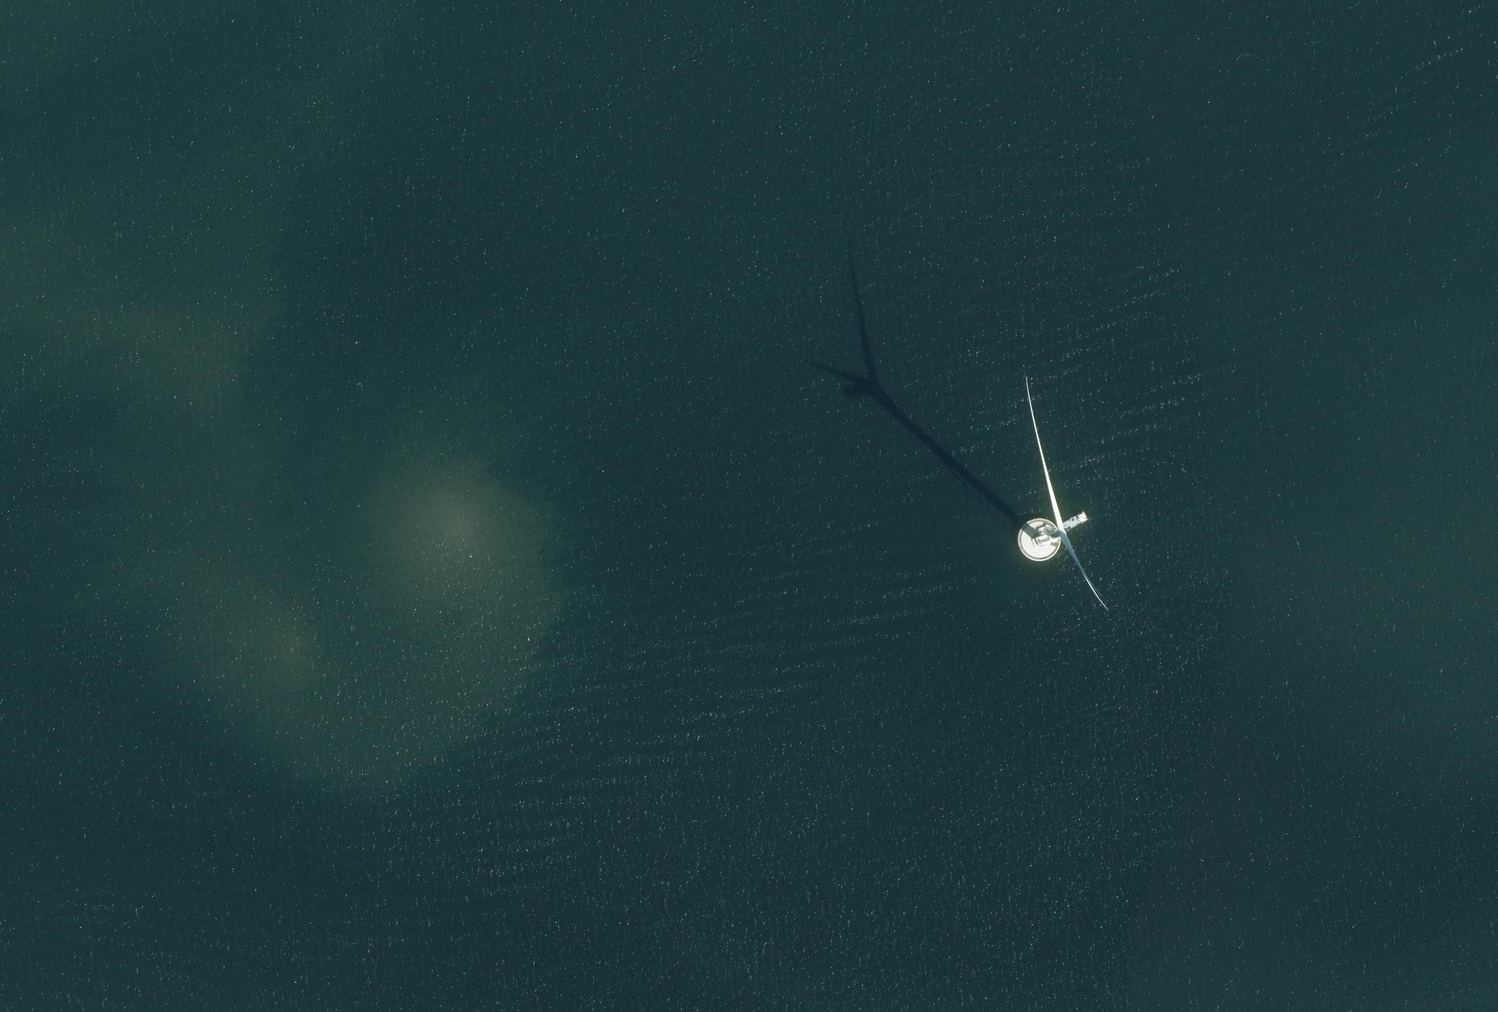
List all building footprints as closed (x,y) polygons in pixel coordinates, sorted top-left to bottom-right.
[(1042,540),(1042,539),(1042,538),(1041,537),(1040,537),(1039,536),(1038,536),(1037,536),(1036,537),(1035,537),(1034,538),(1034,539),(1034,540),(1034,541),(1034,542),(1035,543),(1035,544),(1036,544),(1037,544),(1038,545),(1039,544),(1040,544),(1041,544),(1041,543),(1042,542),(1042,541),(1042,540)]
